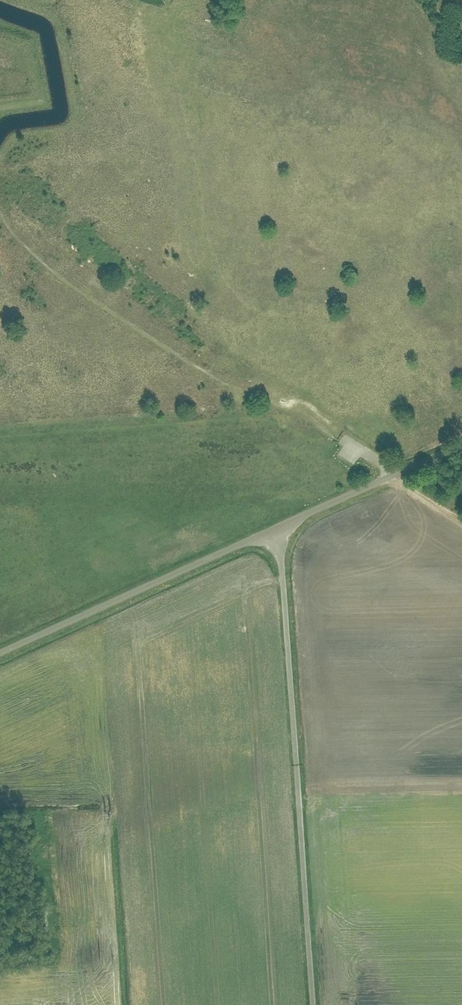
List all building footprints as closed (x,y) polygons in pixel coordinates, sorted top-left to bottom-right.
[(355,466),(360,458),(344,446),(339,454),(355,466)]
